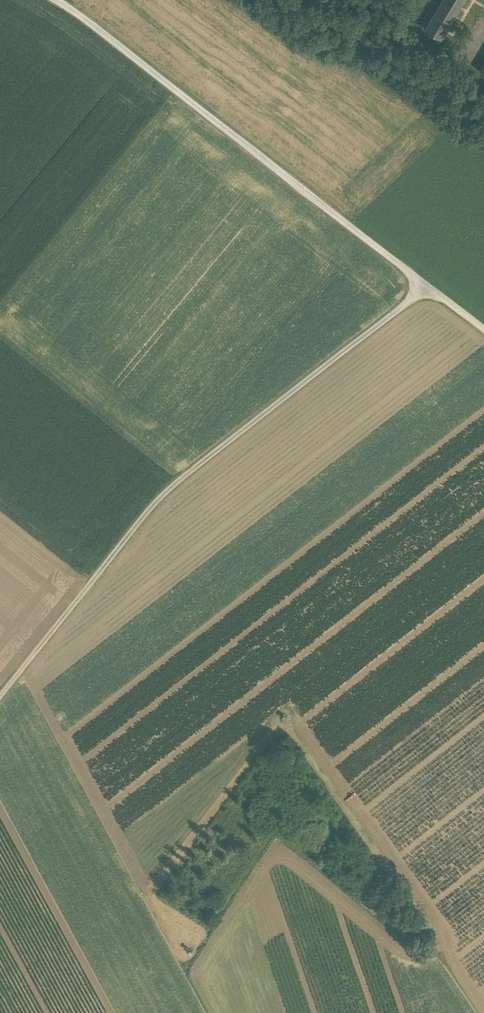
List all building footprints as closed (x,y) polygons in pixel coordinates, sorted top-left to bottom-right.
[(425,28),(441,38),(463,0),(441,0),(425,28)]
